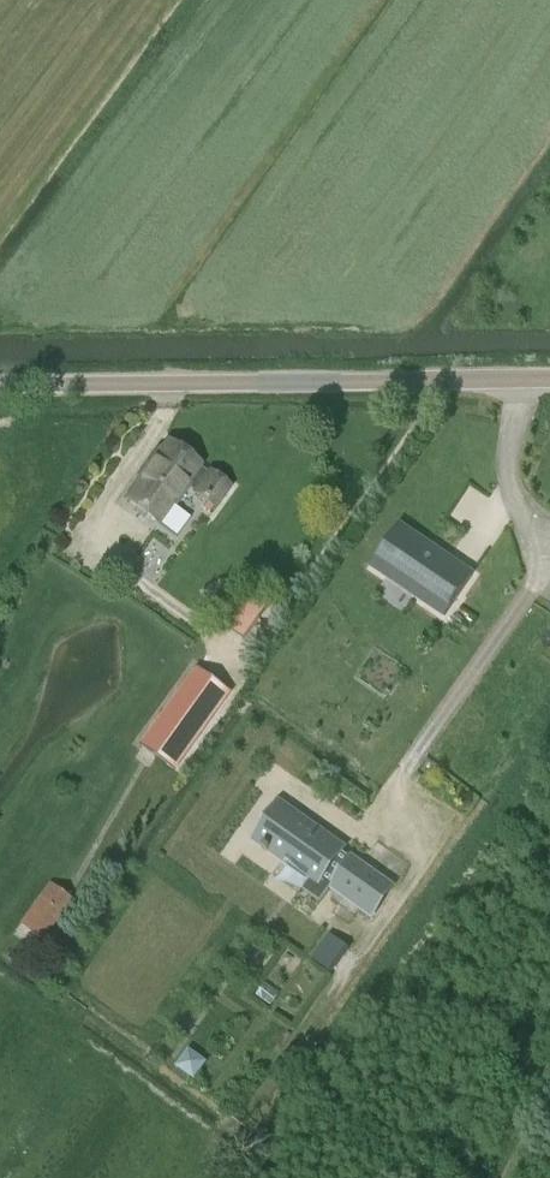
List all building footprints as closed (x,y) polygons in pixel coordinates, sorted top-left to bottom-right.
[(125,503),(155,526),(158,528),(174,507),(176,508),(189,489),(193,492),(192,494),(213,509),(229,486),(210,474),(198,467),(200,465),(166,443),(125,503)] [(398,525),(370,566),(372,567),(372,566),(387,576),(393,568),(406,577),(399,586),(445,617),(472,576),(441,555),(439,557),(427,549),(429,547),(398,525)] [(139,745),(176,771),(232,693),(195,667),(139,745)] [(314,833),(300,824),(297,818),(278,804),(252,841),(263,848),(262,850),(268,854),(269,853),(281,862),(285,856),(313,876),(302,891),(320,904),(331,888),(372,917),(392,889),(342,853),(344,849),(317,829),(314,833)] [(21,924),(45,941),(74,900),(51,883),(21,924)] [(326,932),(309,958),(329,971),(346,946),(326,932)] [(175,1070),(197,1078),(204,1056),(182,1049),(175,1070)]
